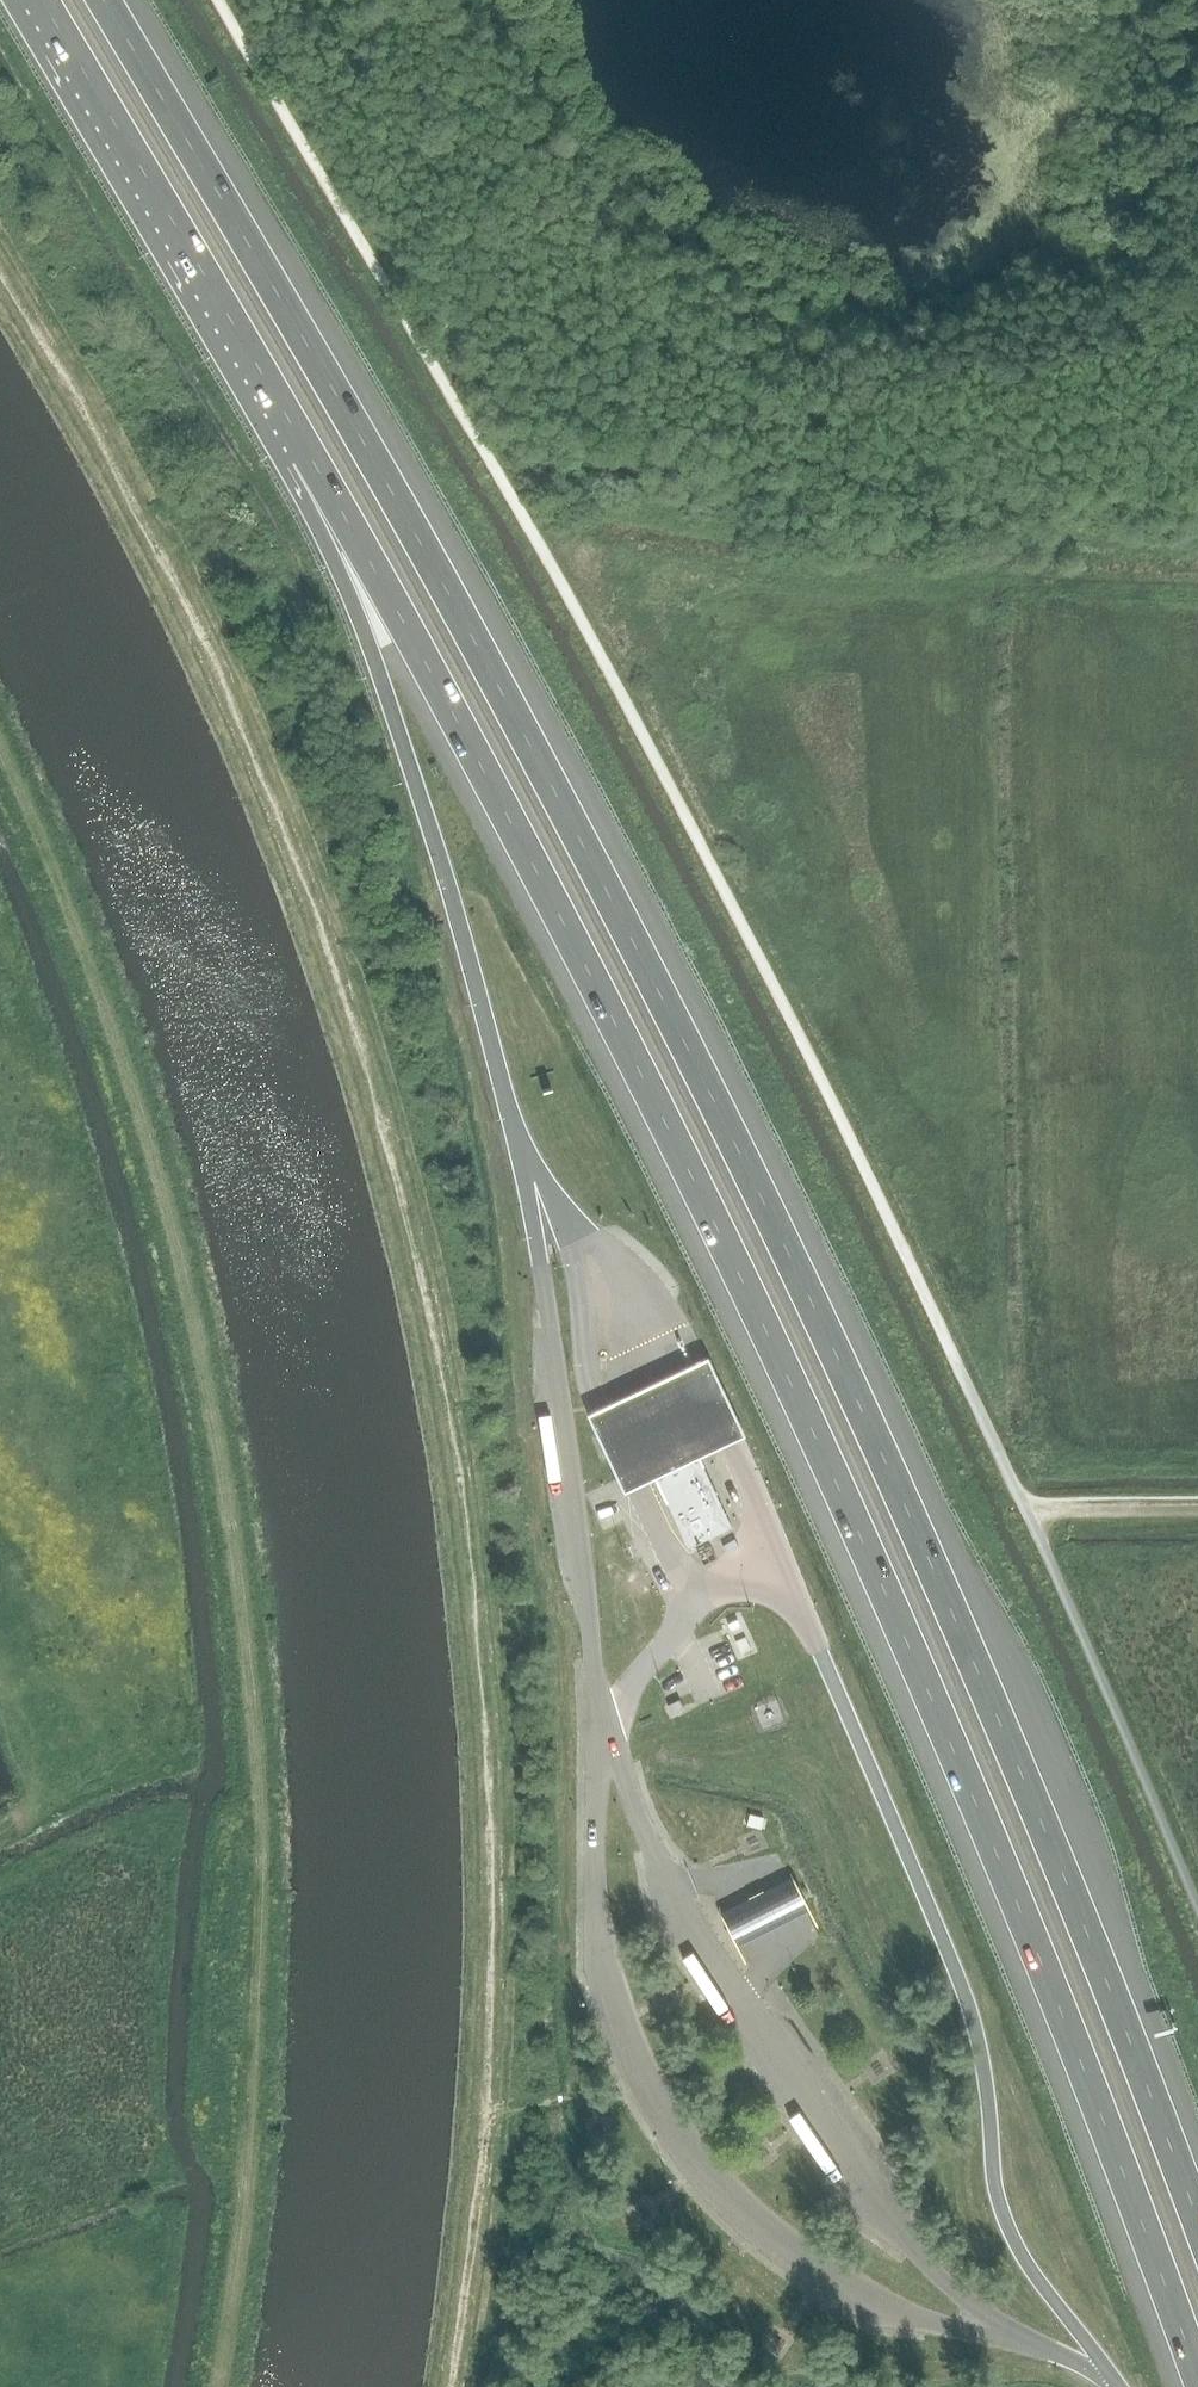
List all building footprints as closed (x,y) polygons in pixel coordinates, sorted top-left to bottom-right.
[(583,1417),(621,1496),(638,1488),(658,1478),(699,1459),(724,1448),(741,1439),(704,1360),(686,1368),(600,1409),(583,1417)] [(731,1527),(699,1459),(658,1478),(690,1546),(731,1527)] [(681,1700),(669,1706),(674,1715),(686,1710),(681,1700)] [(792,1877),(720,1913),(737,1947),(809,1911),(792,1877)]
